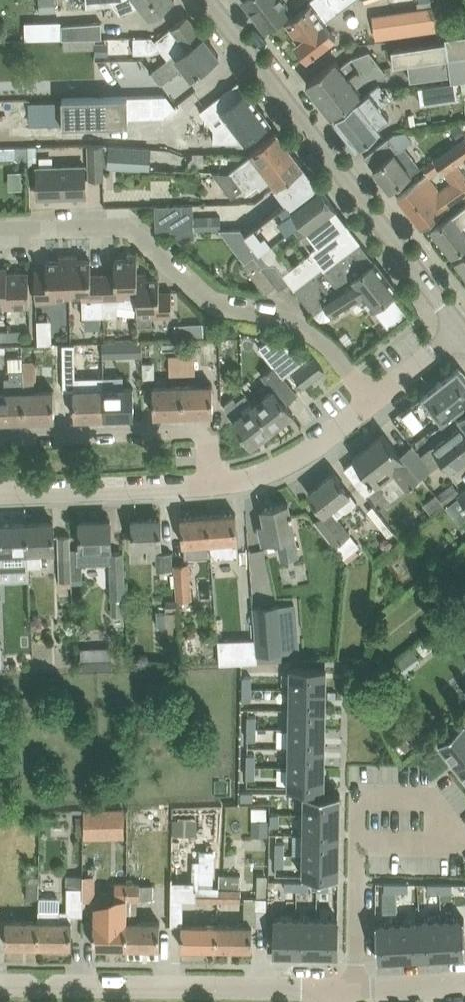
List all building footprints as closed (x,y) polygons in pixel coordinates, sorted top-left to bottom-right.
[(159,10),(171,0),(86,0),(86,6),(109,3),(111,1),(121,13),(138,7),(140,4),(149,17),(159,10)] [(265,29),(304,0),(243,0),(265,29)] [(287,21),(300,38),(296,41),(308,56),(323,44),(336,34),(325,20),(352,0),(309,0),(311,3),(303,9),(287,21)] [(392,10),(433,4),(432,0),(390,0),(392,10)] [(373,17),(376,37),(435,28),(433,9),(373,17)] [(152,36),(133,36),(133,47),(133,51),(153,51),(160,46),(169,57),(174,53),(176,55),(203,34),(187,14),(174,24),(155,40),(152,36)] [(61,22),(61,37),(101,36),(101,20),(61,22)] [(449,56),(464,54),(464,30),(446,33),(447,39),(391,47),(394,63),(449,55),(449,56)] [(190,77),(219,54),(204,35),(177,56),(176,55),(174,53),(169,57),(151,71),(159,81),(163,82),(183,67),(190,77)] [(106,44),(95,44),(95,56),(106,56),(106,44)] [(306,82),(319,98),(359,67),(377,59),(369,49),(349,56),(339,64),(335,59),(306,82)] [(464,77),(464,54),(449,56),(408,62),(410,79),(452,73),(453,79),(464,77)] [(319,98),(332,115),(361,92),(356,86),(367,77),(386,70),(377,59),(359,67),(319,98)] [(244,141),(254,134),(270,122),(239,82),(214,101),(213,99),(181,124),(173,128),(178,139),(194,140),(194,141),(226,117),(244,141)] [(422,103),(458,98),(456,82),(420,87),(422,103)] [(357,146),(373,134),(380,128),(377,124),(389,115),(382,106),(391,99),(379,84),(335,118),(357,146)] [(62,97),(62,99),(29,101),(30,122),(63,120),(63,125),(128,123),(128,117),(165,116),(176,107),(166,94),(132,95),(91,96),(62,97)] [(20,102),(0,103),(0,128),(21,127),(20,102)] [(453,130),(459,139),(464,134),(459,126),(453,130)] [(253,177),(290,149),(277,131),(250,152),(252,153),(229,171),(228,171),(229,173),(238,185),(250,176),(251,177),(253,176),(253,177)] [(364,156),(391,189),(420,166),(404,146),(412,140),(405,131),(394,133),(364,156)] [(434,157),(435,158),(421,168),(426,173),(397,196),(422,227),(438,215),(464,194),(464,175),(456,163),(464,156),(464,134),(464,135),(460,138),(434,157)] [(108,166),(107,143),(88,144),(89,178),(103,177),(103,166),(108,166)] [(36,144),(14,145),(15,159),(28,158),(29,164),(37,163),(36,144)] [(152,147),(109,145),(108,167),(150,169),(152,147)] [(231,196),(241,189),(245,194),(257,185),(260,189),(272,180),(277,186),(303,166),(290,149),(253,177),(253,176),(251,177),(250,176),(238,185),(229,173),(212,171),(231,196)] [(37,167),(38,196),(86,195),(85,165),(37,167)] [(259,252),(271,243),(278,252),(284,248),(276,238),(293,226),(300,235),(336,208),(326,195),(310,174),(282,196),(286,202),(246,233),(245,234),(259,252)] [(464,243),(464,203),(432,229),(451,254),(464,243)] [(193,204),(175,204),(155,205),(156,230),(176,229),(194,229),(194,217),(193,204)] [(294,287),(359,239),(336,208),(300,235),(312,251),(289,268),(278,252),(271,243),(259,252),(243,263),(248,270),(265,292),(276,284),(279,289),(290,281),(294,287)] [(220,216),(194,217),(194,229),(219,229),(221,229),(220,216)] [(364,289),(385,273),(359,239),(294,287),(310,309),(332,294),(318,274),(324,269),(340,289),(355,278),(364,289)] [(455,260),(464,272),(464,252),(455,260)] [(103,298),(104,314),(116,314),(117,304),(137,306),(137,292),(137,272),(137,253),(127,253),(127,258),(114,259),(115,273),(103,273),(103,298)] [(70,294),(69,255),(59,255),(59,260),(46,261),(47,269),(35,269),(36,301),(57,300),(57,295),(70,294)] [(103,298),(103,273),(91,273),(90,259),(78,260),(78,255),(69,255),(70,294),(83,294),(83,315),(104,314),(103,298)] [(29,272),(7,272),(8,306),(30,305),(29,292),(29,272)] [(151,316),(152,316),(172,315),(171,290),(159,290),(159,277),(147,277),(146,272),(137,272),(137,292),(137,306),(138,323),(152,323),(151,316)] [(332,294),(310,309),(313,313),(326,303),(334,314),(363,295),(373,308),(379,303),(384,309),(397,299),(392,292),(397,289),(385,273),(364,289),(355,278),(340,289),(332,294)] [(37,318),(38,342),(52,342),(51,318),(37,318)] [(9,339),(8,330),(8,321),(0,322),(0,340),(9,339)] [(203,334),(203,321),(186,322),(187,335),(203,334)] [(8,330),(9,339),(22,339),(21,330),(8,330)] [(122,341),(102,342),(102,356),(122,356),(122,341)] [(253,404),(272,428),(293,412),(285,402),(296,393),(283,376),(308,357),(286,343),(268,357),(274,365),(262,374),(267,381),(259,388),(264,395),(254,403),(253,404)] [(181,354),(183,372),(196,371),(195,353),(181,354)] [(168,354),(169,372),(183,372),(181,354),(168,354)] [(89,375),(93,375),(102,375),(102,357),(89,357),(89,375)] [(324,369),(314,357),(293,373),(303,386),(324,369)] [(35,360),(23,361),(23,368),(23,377),(34,377),(36,377),(35,360)] [(23,361),(22,361),(22,368),(9,369),(10,375),(4,375),(4,391),(0,391),(0,419),(24,418),(23,390),(23,377),(23,368),(23,361)] [(441,427),(464,406),(464,375),(459,367),(401,411),(415,429),(432,415),(441,427)] [(212,384),(182,385),(183,413),(213,412),(212,384)] [(153,386),(153,394),(154,414),(183,413),(182,385),(153,386)] [(103,388),(104,416),(134,415),(133,387),(103,388)] [(73,389),(74,397),(74,417),(104,416),(103,388),(73,389)] [(54,417),(54,389),(23,390),(24,418),(54,417)] [(252,444),(272,428),(253,404),(244,393),(235,400),(233,397),(228,401),(225,403),(225,409),(252,444)] [(442,460),(464,442),(464,412),(458,417),(463,423),(432,447),(442,460)] [(353,457),(365,472),(376,486),(394,472),(406,488),(431,468),(420,454),(412,444),(400,454),(383,433),(353,457)] [(442,460),(452,473),(464,462),(464,442),(442,460)] [(432,447),(431,446),(420,454),(431,468),(442,460),(432,447)] [(314,520),(327,536),(342,555),(346,561),(361,550),(357,543),(337,516),(343,511),(356,500),(334,472),(308,492),(324,513),(314,520)] [(444,504),(459,491),(451,480),(435,492),(444,504)] [(430,514),(444,504),(435,493),(422,503),(430,514)] [(295,533),(293,522),(288,502),(262,508),(265,522),(259,523),(263,540),(278,537),(282,554),(297,551),(293,534),(295,533)] [(236,512),(208,515),(210,541),(210,540),(212,558),(239,556),(238,538),(236,512)] [(196,542),(210,541),(208,515),(180,517),(182,543),(183,543),(184,557),(197,556),(196,542)] [(162,544),(161,538),(161,518),(132,518),(133,545),(146,544),(147,558),(156,558),(156,569),(172,569),(171,552),(161,553),(160,544),(162,544)] [(77,547),(78,562),(110,560),(111,598),(125,597),(123,552),(112,553),(111,519),(80,520),(81,547),(77,547)] [(41,565),(40,550),(55,549),(54,521),(27,522),(28,550),(28,565),(41,565)] [(14,563),(13,551),(28,550),(27,522),(0,523),(1,550),(0,550),(0,564),(14,563)] [(58,536),(60,584),(72,584),(70,535),(58,536)] [(375,560),(379,566),(395,554),(389,547),(373,559),(375,560)] [(192,597),(189,561),(175,562),(178,598),(192,597)] [(178,624),(177,604),(177,597),(165,598),(165,603),(166,612),(156,612),(157,625),(178,624)] [(283,606),(256,607),(258,637),(259,655),(286,654),(283,606)] [(258,637),(218,639),(219,663),(259,661),(259,655),(258,637)] [(110,648),(82,649),(83,665),(111,664),(110,648)] [(290,667),(290,688),(326,688),(326,667),(290,667)] [(243,675),(243,687),(251,687),(251,675),(243,675)] [(243,687),(243,699),(251,699),(251,687),(243,687)] [(290,688),(290,708),(325,709),(326,688),(290,688)] [(290,708),(289,727),(325,728),(325,709),(290,708)] [(248,715),(248,727),(256,727),(256,715),(248,715)] [(438,743),(457,767),(464,760),(464,724),(464,723),(438,743)] [(248,727),(248,739),(256,739),(256,727),(248,727)] [(289,727),(289,747),(325,747),(325,728),(289,727)] [(289,747),(289,766),(325,766),(325,747),(289,747)] [(247,753),(247,765),(255,765),(255,753),(247,753)] [(457,767),(464,778),(464,760),(457,767)] [(247,765),(247,777),(255,777),(255,765),(247,765)] [(289,766),(288,786),(324,787),(325,766),(289,766)] [(241,790),(241,799),(253,799),(253,791),(241,790)] [(304,792),(304,813),(340,813),(340,792),(304,792)] [(174,816),(174,832),(198,832),(198,804),(172,803),(172,816),(174,816)] [(251,836),(268,835),(267,805),(252,806),(252,817),(251,836)] [(85,827),(122,826),(122,809),(85,810),(85,827)] [(271,812),(271,824),(279,825),(279,812),(271,812)] [(304,813),(303,833),(339,834),(340,813),(304,813)] [(303,833),(303,854),(339,854),(339,834),(303,833)] [(276,841),(276,853),(284,853),(284,841),(276,841)] [(205,861),(194,861),(194,868),(194,880),(194,898),(194,900),(217,900),(217,888),(220,871),(221,848),(206,848),(205,861)] [(276,853),(276,865),(284,865),(284,853),(276,853)] [(303,854),(303,875),(339,875),(339,854),(303,854)] [(27,897),(39,897),(39,862),(27,862),(27,897)] [(217,888),(217,900),(241,900),(241,888),(239,888),(240,873),(220,871),(217,888)] [(71,915),(83,915),(83,899),(83,874),(67,874),(67,908),(59,908),(59,898),(57,895),(40,895),(39,908),(39,920),(39,945),(71,945),(72,920),(71,920),(71,915)] [(95,874),(83,874),(83,899),(95,899),(95,874)] [(258,877),(257,899),(267,899),(267,877),(258,877)] [(169,899),(193,898),(193,878),(168,879),(169,899)] [(297,880),(285,880),(285,888),(297,888),(297,880)] [(309,880),(297,880),(297,888),(309,888),(309,880)] [(317,881),(317,889),(329,889),(329,881),(317,881)] [(127,898),(128,883),(115,882),(115,890),(115,898),(127,898)] [(384,882),(384,890),(396,890),(396,882),(384,882)] [(396,882),(396,890),(408,890),(408,882),(396,882)] [(140,883),(128,883),(127,898),(140,899),(140,883)] [(428,883),(428,891),(440,891),(440,883),(428,883)] [(440,883),(440,891),(452,891),(452,883),(440,883)] [(126,946),(127,921),(127,898),(115,898),(115,890),(111,890),(111,897),(102,900),(102,920),(94,920),(93,945),(126,946)] [(275,916),(274,952),(296,952),(296,916),(275,916)] [(296,916),(296,952),(316,953),(316,917),(296,916)] [(316,917),(316,953),(337,953),(338,917),(316,917)] [(442,919),(443,955),(464,953),(464,932),(464,917),(442,919)] [(442,919),(420,920),(422,956),(443,955),(442,919)] [(5,944),(39,945),(39,920),(5,920),(5,944)] [(420,920),(398,921),(400,957),(422,956),(420,920)] [(160,946),(160,921),(127,921),(126,946),(160,946)] [(398,921),(375,922),(377,958),(400,957),(398,921)] [(181,947),(217,947),(218,924),(182,924),(181,947)] [(252,947),(252,931),(252,924),(218,924),(217,947),(252,947)]
